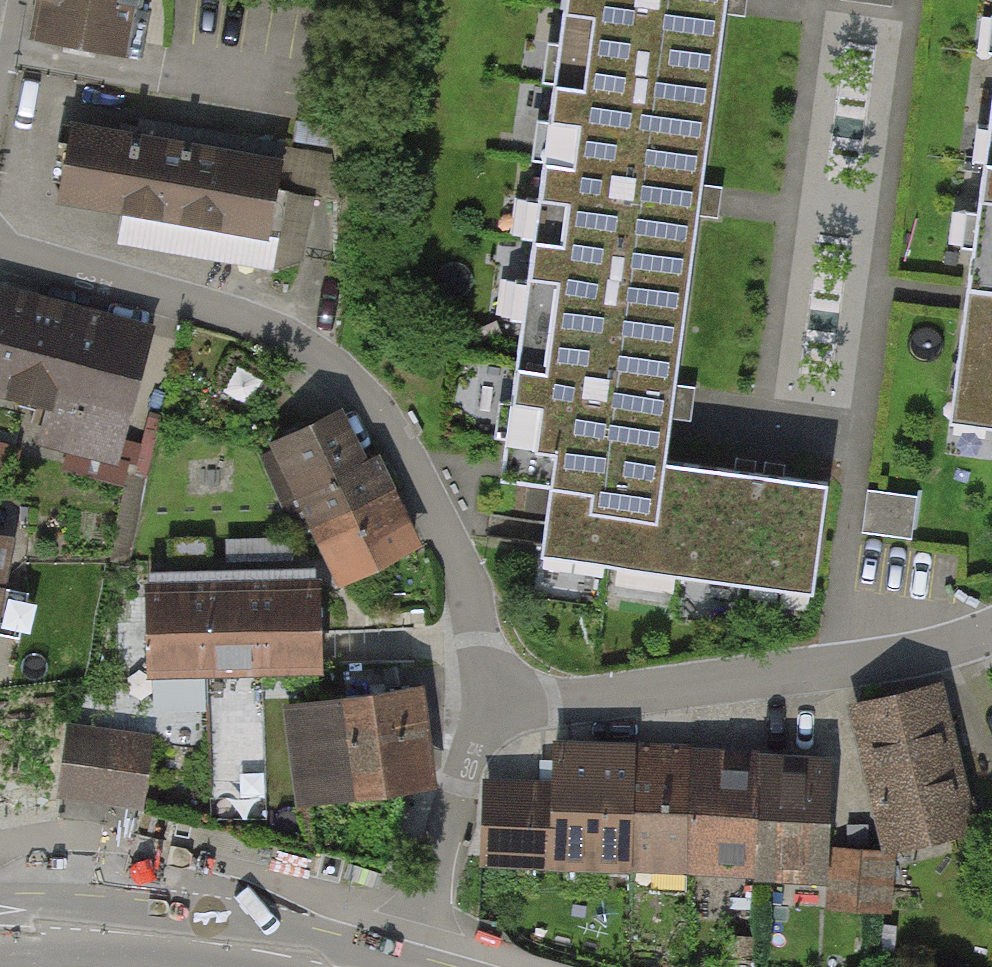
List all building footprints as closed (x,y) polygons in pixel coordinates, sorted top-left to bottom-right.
[(134,0),(36,0),(29,39),(124,55),(134,0)] [(551,105),(713,128),(731,0),(566,0),(551,105)] [(713,128),(551,105),(530,261),(691,284),(703,201),(713,128)] [(983,178),(991,179),(991,112),(983,178)] [(283,159),(71,122),(56,208),(268,245),(283,159)] [(983,178),(967,297),(949,438),(991,443),(991,179),(983,178)] [(289,194),(287,238),(311,239),(313,195),(289,194)] [(691,284),(530,261),(499,482),(550,490),(536,588),(809,626),(829,484),(666,461),(674,402),(691,284)] [(0,293),(0,388),(50,401),(40,437),(117,457),(149,331),(0,293)] [(265,445),(301,517),(385,477),(350,404),(265,445)] [(301,517),(336,590),(420,550),(385,477),(301,517)] [(261,678),(319,677),(318,573),(260,574),(261,678)] [(203,679),(261,678),(260,574),(202,575),(203,679)] [(145,679),(203,679),(202,575),(143,575),(145,679)] [(277,709),(294,811),(307,808),(437,787),(420,685),(277,709)] [(980,833),(943,685),(844,709),(882,858),(980,833)] [(144,790),(150,740),(67,731),(61,781),(59,803),(141,812),(142,807),(144,790)] [(553,786),(550,872),(688,877),(692,746),(554,741),(553,786)] [(779,749),(692,746),(688,877),(774,880),(779,749)] [(779,749),(774,880),(825,882),(828,780),(779,749)] [(478,870),(550,872),(553,786),(481,783),(478,870)] [(884,923),(891,863),(836,857),(829,917),(884,923)]
